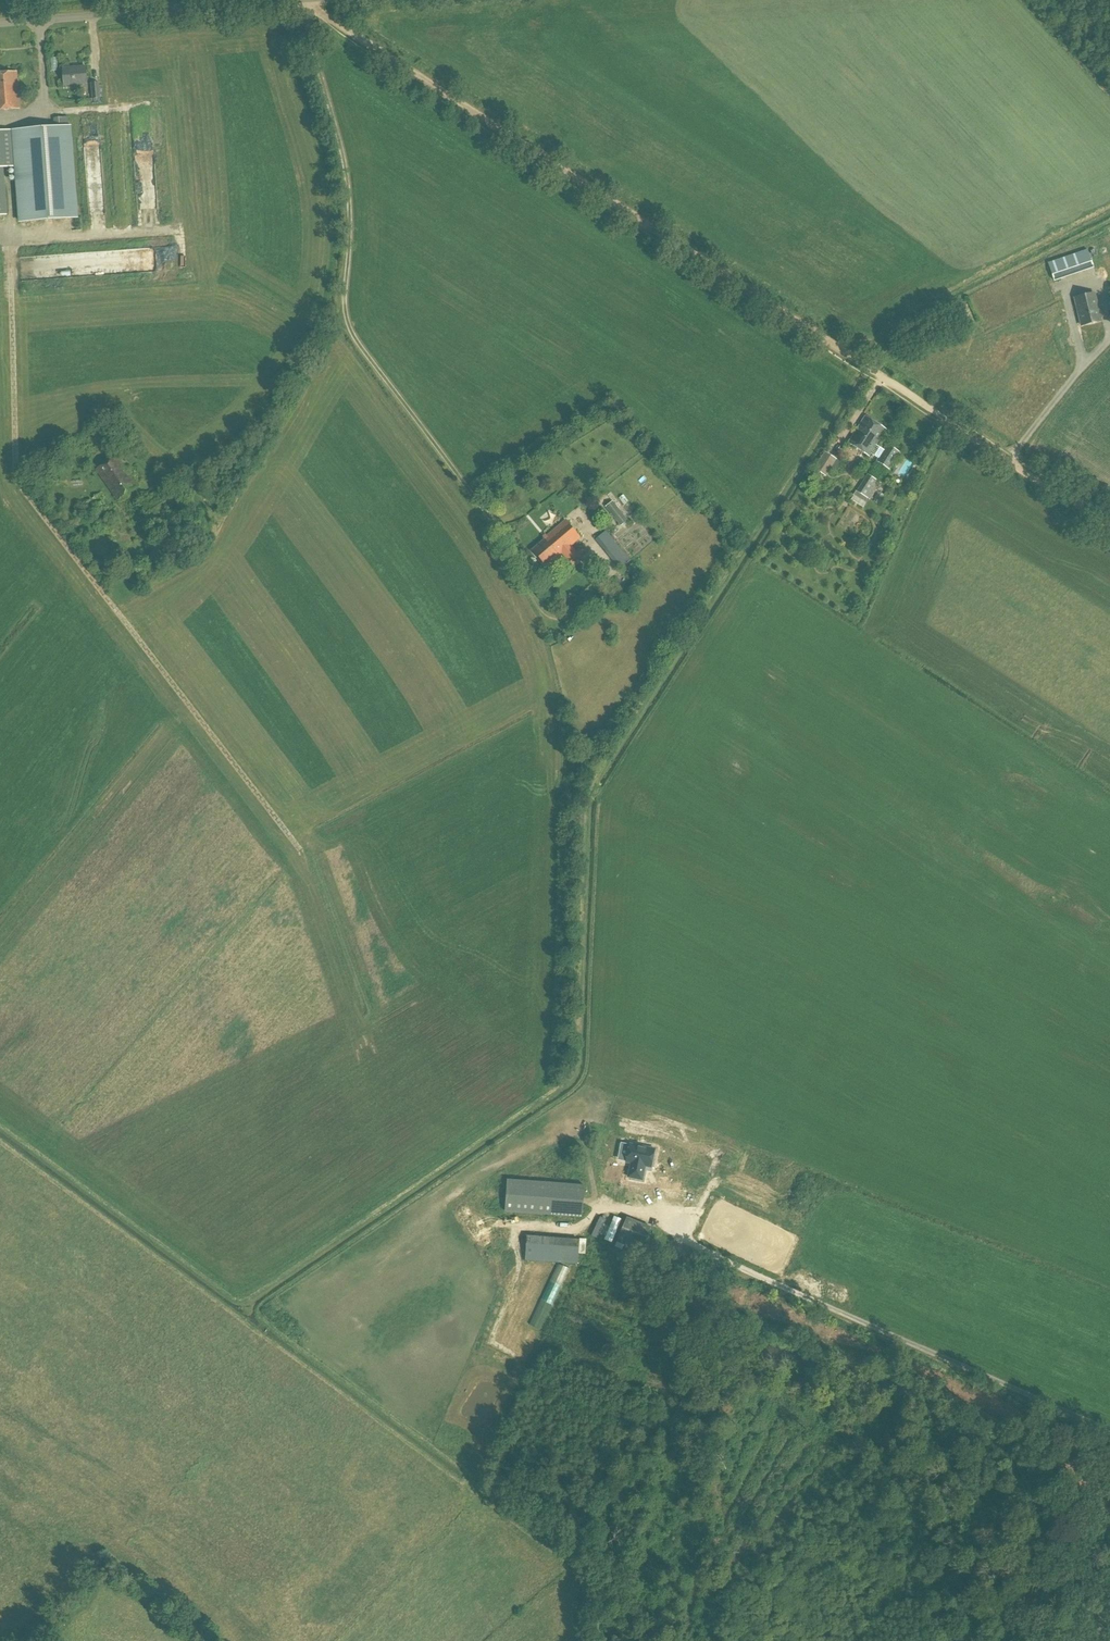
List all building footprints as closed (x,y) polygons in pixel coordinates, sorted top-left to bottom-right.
[(63,68),(64,86),(87,84),(86,66),(63,68)] [(19,109),(17,72),(0,73),(0,110),(19,109)] [(91,84),(93,99),(100,98),(99,83),(91,84)] [(17,167),(22,222),(76,218),(69,127),(68,117),(53,118),(53,128),(15,131),(17,167)] [(7,215),(4,168),(17,167),(15,131),(0,132),(0,216),(7,215)] [(1047,263),(1053,282),(1085,271),(1085,270),(1093,268),(1087,250),(1079,253),(1079,252),(1047,263)] [(1075,298),(1081,325),(1100,321),(1100,318),(1102,318),(1100,310),(1098,310),(1094,293),(1075,298)] [(871,453),(879,458),(884,450),(876,446),(886,430),(865,416),(848,443),(869,457),(871,453)] [(877,461),(889,469),(900,453),(887,445),(884,450),(879,458),(877,461)] [(814,469),(826,476),(836,460),(825,452),(814,469)] [(96,470),(117,500),(138,486),(116,455),(96,470)] [(910,480),(920,466),(910,459),(900,473),(910,480)] [(853,495),(867,503),(869,499),(870,500),(880,484),(867,475),(856,492),(855,491),(853,495)] [(85,504),(94,517),(107,507),(98,495),(85,504)] [(556,501),(550,505),(555,512),(561,507),(556,501)] [(605,507),(620,527),(628,521),(612,501),(605,507)] [(561,554),(572,567),(585,556),(579,548),(575,551),(570,547),(580,538),(566,520),(544,539),(545,540),(532,550),(545,566),(558,555),(559,557),(561,554)] [(598,544),(619,570),(631,561),(609,535),(598,544)] [(163,544),(166,557),(177,555),(174,541),(163,544)] [(651,1167),(653,1149),(627,1147),(626,1165),(631,1166),(630,1180),(644,1181),(645,1171),(644,1171),(644,1166),(651,1167)] [(601,1183),(610,1174),(601,1164),(592,1173),(601,1183)] [(582,1217),(584,1186),(507,1180),(505,1211),(582,1217)] [(618,1239),(643,1249),(652,1227),(627,1218),(618,1239)] [(758,1220),(756,1236),(768,1237),(770,1221),(758,1220)] [(526,1261),(578,1265),(579,1253),(585,1254),(586,1239),(580,1239),(538,1236),(527,1235),(526,1261)] [(643,1253),(659,1259),(663,1250),(647,1244),(643,1253)]
